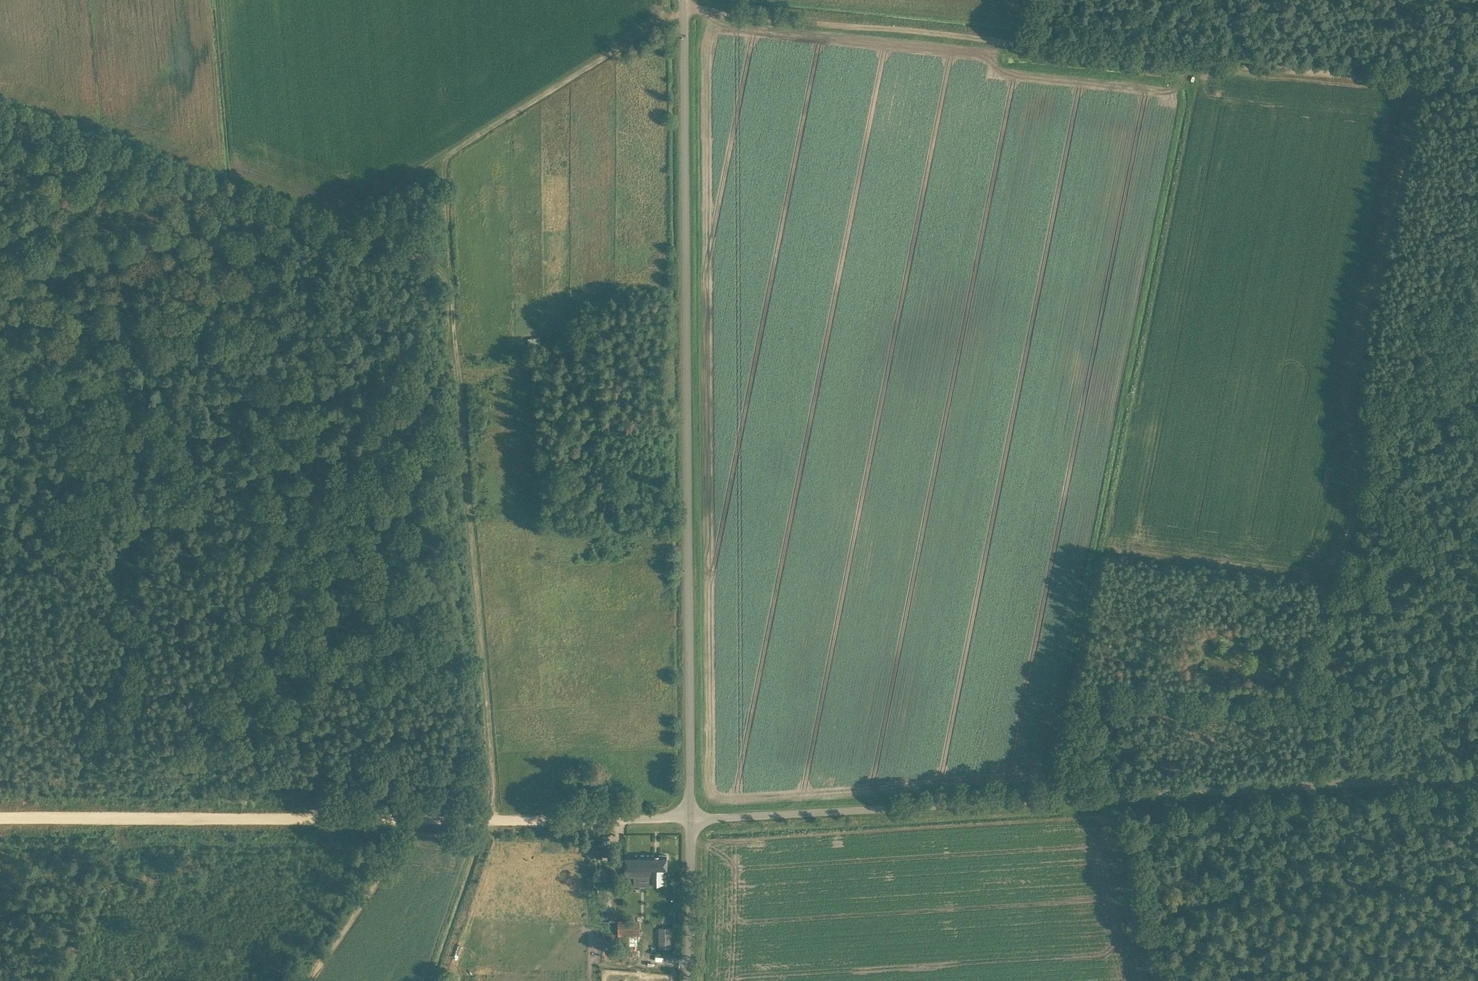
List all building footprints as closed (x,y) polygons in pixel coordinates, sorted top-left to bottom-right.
[(625,854),(625,875),(652,875),(652,882),(664,882),(664,869),(667,870),(667,854),(625,854)] [(634,920),(619,920),(619,935),(640,934),(640,928),(639,920),(634,920)] [(675,927),(659,927),(660,947),(676,947),(675,927)]
